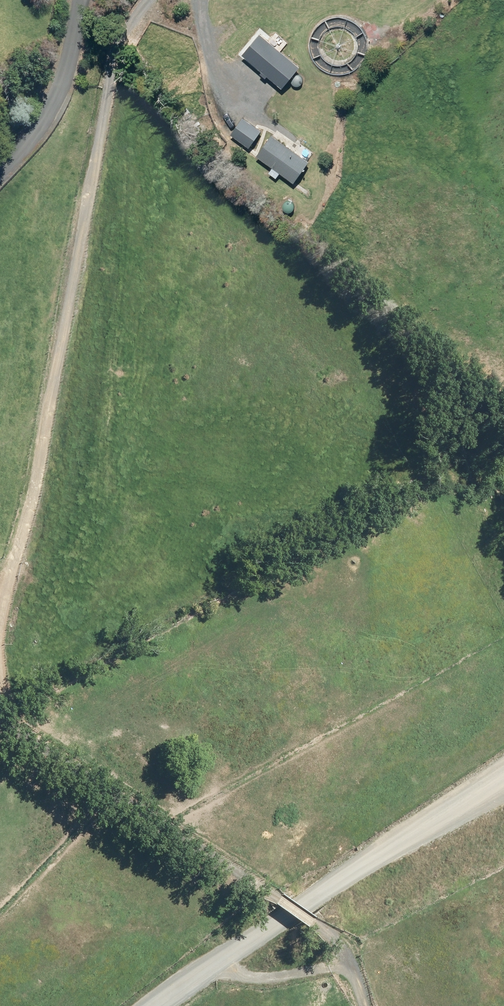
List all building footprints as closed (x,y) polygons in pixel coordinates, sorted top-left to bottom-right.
[(259,35),(243,55),(282,88),(299,68),(259,35)] [(243,115),(233,130),(251,143),(262,128),(243,115)] [(273,134),(259,155),(294,178),(308,156),(273,134)]
